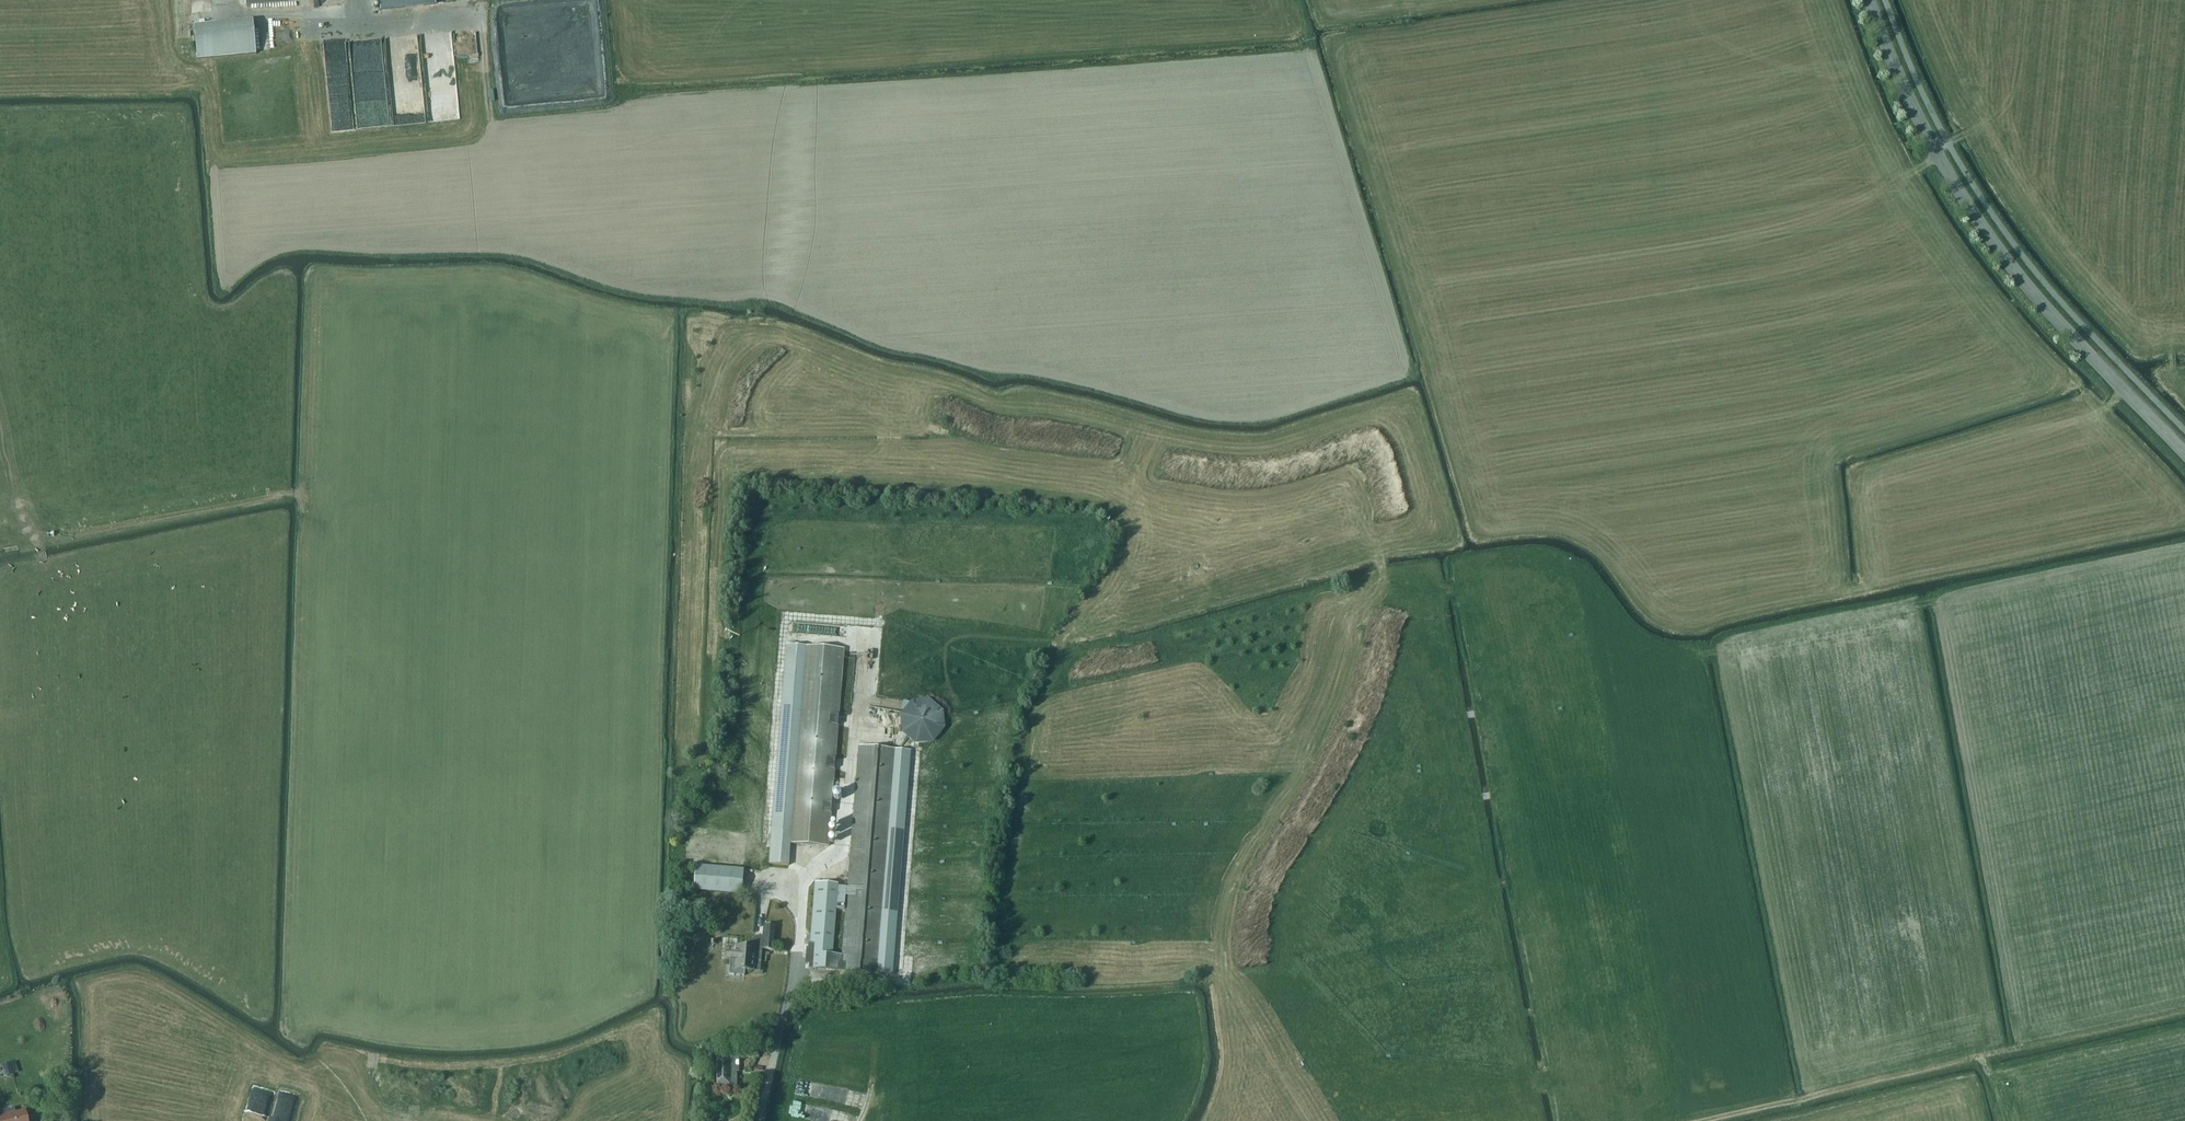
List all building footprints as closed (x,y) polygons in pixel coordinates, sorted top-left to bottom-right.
[(435,0),(379,0),(380,10),(435,4),(435,0)] [(194,26),(197,60),(256,55),(252,21),(194,26)] [(827,847),(843,649),(787,644),(769,864),(788,866),(790,844),(827,847)] [(940,733),(942,727),(943,722),(942,716),(940,710),(936,706),(931,703),(925,701),(919,701),(914,703),(909,706),(905,710),(902,716),(902,722),(902,727),(905,733),(909,737),(914,740),(919,742),(925,742),(931,740),(936,737),(940,733)] [(809,969),(824,970),(892,976),(910,750),(859,746),(848,887),(838,886),(838,884),(815,882),(810,944),(808,944),(808,948),(806,948),(805,964),(806,964),(809,964),(809,969)] [(744,894),(746,870),(696,866),(694,890),(744,894)] [(730,952),(729,974),(744,976),(745,971),(745,969),(752,970),(754,970),(755,955),(761,956),(762,949),(773,950),(775,925),(764,924),(763,937),(753,936),(752,948),(737,946),(736,953),(730,952)] [(760,972),(761,956),(755,955),(754,970),(752,970),(745,969),(745,971),(760,972)] [(737,1072),(739,1072),(739,1055),(724,1055),(724,1058),(717,1058),(716,1084),(737,1085),(737,1072)] [(6,1076),(18,1073),(15,1062),(4,1065),(6,1076)] [(2,1120),(27,1120),(25,1112),(16,1114),(14,1108),(3,1111),(4,1117),(1,1117),(2,1120)]
